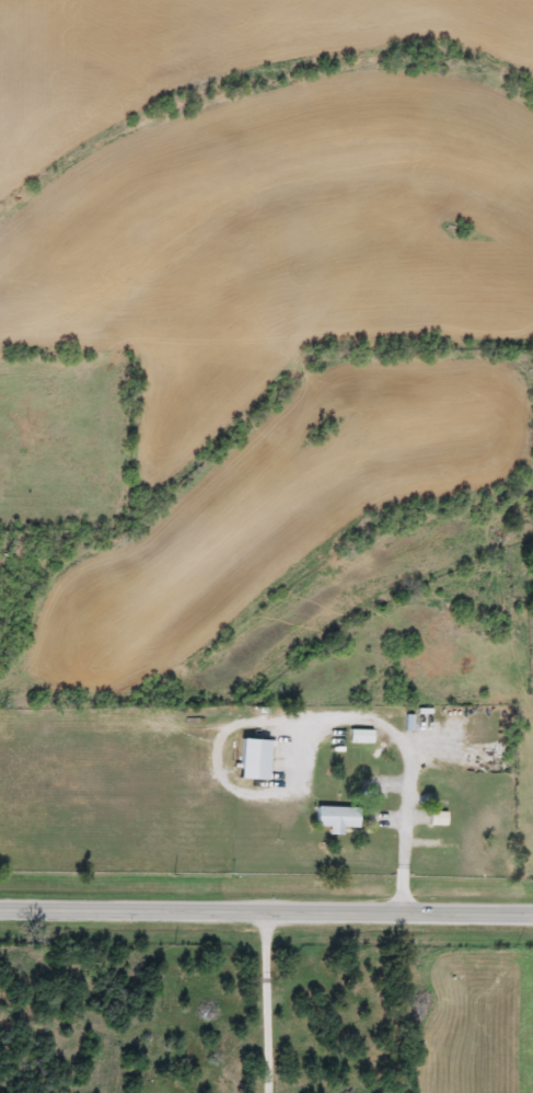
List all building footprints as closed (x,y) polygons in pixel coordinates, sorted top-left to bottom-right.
[(236,779),(237,738),(265,738),(264,780),(236,779)] [(357,807),(357,828),(341,827),(341,836),(327,835),(327,827),(314,826),(314,806),(357,807)] [(444,825),(428,825),(428,813),(444,813),(444,825)]
